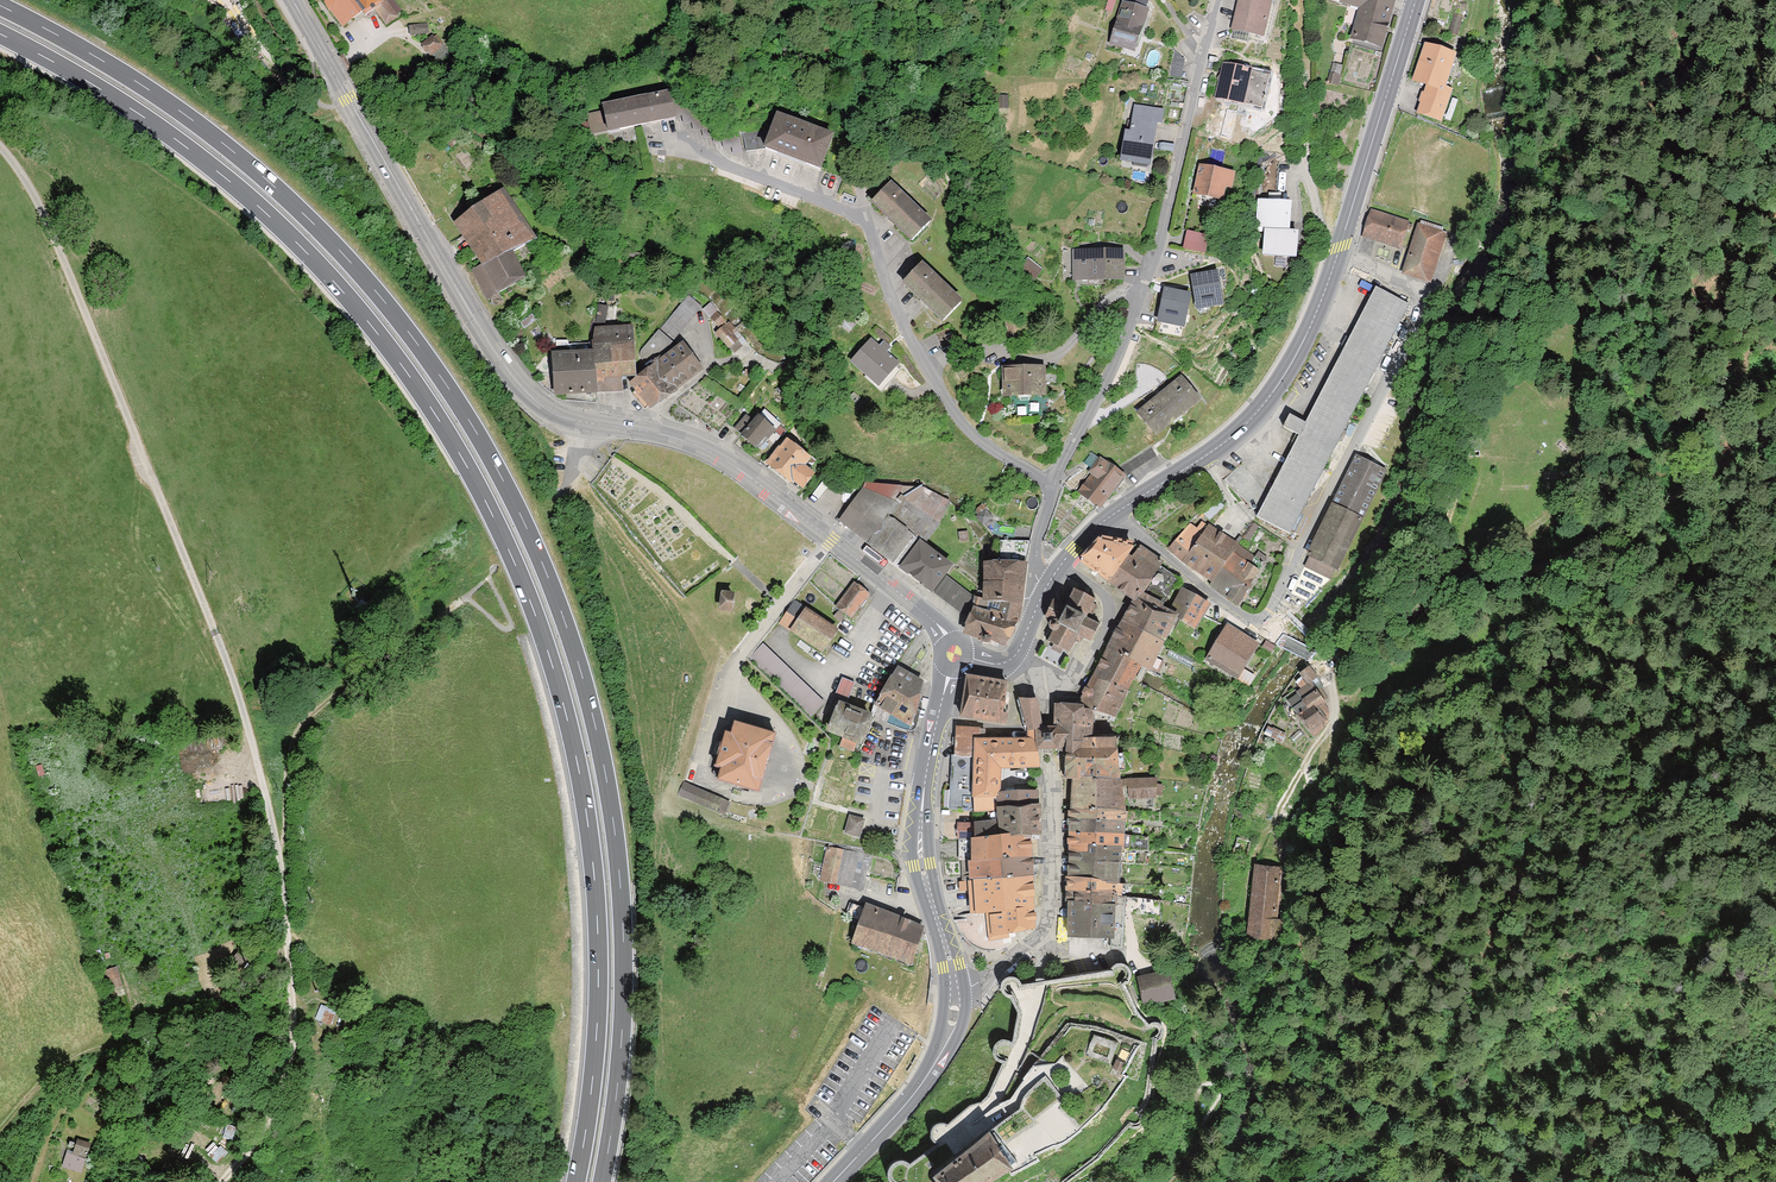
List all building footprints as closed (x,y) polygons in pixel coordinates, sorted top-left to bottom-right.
[(318,1),(343,33),(381,4),(379,0),(319,0),(318,1)] [(373,11),(387,28),(399,17),(387,0),(381,4),(373,11)] [(1109,44),(1135,53),(1152,0),(1124,0),(1109,44)] [(1231,33),(1263,41),(1274,0),(1239,0),(1231,33)] [(1380,55),(1395,0),(1336,0),(1335,3),(1359,10),(1349,46),(1380,55)] [(1455,54),(1424,44),(1412,81),(1426,86),(1443,91),(1455,54)] [(1268,75),(1223,65),(1216,98),(1261,108),(1268,75)] [(1452,95),(1426,86),(1417,112),(1442,121),(1452,95)] [(619,128),(619,129),(664,120),(664,118),(682,114),(681,106),(679,97),(671,99),(670,94),(669,94),(641,100),(640,100),(639,100),(639,101),(634,102),(634,101),(633,101),(633,102),(604,108),(603,108),(604,112),(587,115),(588,122),(582,123),(584,132),(590,131),(591,134),(619,128)] [(1162,110),(1133,105),(1123,160),(1152,165),(1162,110)] [(766,149),(782,156),(783,152),(797,157),(795,161),(819,170),(831,137),(778,117),(773,130),(743,134),(746,152),(766,149)] [(1234,173),(1198,166),(1193,195),(1229,202),(1234,173)] [(891,185),(871,206),(911,246),(931,223),(891,185)] [(505,191),(454,225),(481,267),(514,256),(538,243),(505,191)] [(1291,199),(1256,198),(1256,227),(1264,227),(1291,228),(1291,199)] [(1400,251),(1409,223),(1372,212),(1363,239),(1400,251)] [(1449,230),(1419,221),(1402,277),(1432,286),(1449,230)] [(1188,227),(1183,246),(1208,252),(1213,233),(1188,227)] [(1291,228),(1264,227),(1263,254),(1296,255),(1298,228),(1291,228)] [(1124,249),(1071,250),(1071,284),(1125,282),(1124,249)] [(514,256),(481,267),(472,271),(489,300),(527,278),(514,256)] [(1043,269),(1028,258),(1019,269),(1033,282),(1036,279),(1043,269)] [(923,265),(902,287),(943,327),(963,304),(923,265)] [(1218,273),(1190,277),(1196,312),(1224,307),(1218,273)] [(1299,434),(1257,517),(1290,534),(1409,303),(1375,286),(1305,422),(1289,414),(1283,426),(1299,434)] [(1191,296),(1164,290),(1156,324),(1183,330),(1191,296)] [(703,307),(689,295),(661,330),(675,341),(703,307)] [(607,323),(610,303),(601,302),(598,321),(607,323)] [(593,353),(550,356),(556,399),(599,397),(624,396),(623,383),(637,382),(633,328),(593,329),(593,353)] [(959,343),(950,328),(935,335),(942,351),(959,343)] [(881,346),(871,337),(848,362),(879,391),(903,365),(889,353),(892,349),(885,342),(881,346)] [(637,382),(630,387),(650,413),(704,374),(682,344),(637,382)] [(1045,368),(1001,368),(1003,401),(1046,400),(1045,368)] [(1180,373),(1131,413),(1153,439),(1202,399),(1180,373)] [(782,426),(765,410),(754,422),(745,416),(733,430),(757,452),(782,426)] [(812,461),(787,442),(765,467),(804,493),(815,477),(808,467),(812,461)] [(1330,503),(1362,519),(1387,470),(1356,454),(1330,503)] [(1100,459),(1076,492),(1101,510),(1125,477),(1100,459)] [(864,484),(840,521),(899,571),(918,543),(940,525),(950,503),(924,489),(864,484)] [(1362,519),(1330,503),(1299,564),(1330,580),(1362,519)] [(1168,547),(1183,561),(1207,525),(1202,522),(1197,528),(1190,523),(1168,547)] [(1207,525),(1183,561),(1213,581),(1233,551),(1238,544),(1239,542),(1209,522),(1207,525)] [(1244,537),(1249,541),(1259,526),(1253,523),(1244,537)] [(1082,561),(1108,581),(1111,577),(1112,578),(1129,554),(1135,546),(1132,545),(1134,541),(1103,535),(1101,538),(1082,561)] [(951,567),(918,543),(899,571),(933,594),(946,573),(951,567)] [(1233,551),(1250,563),(1254,555),(1238,544),(1233,551)] [(1108,581),(1108,582),(1133,601),(1140,591),(1143,593),(1161,565),(1163,561),(1141,545),(1132,556),(1129,554),(1112,578),(1111,577),(1108,581)] [(1250,563),(1233,551),(1213,581),(1210,585),(1239,604),(1261,569),(1250,563)] [(1259,551),(1256,555),(1264,560),(1267,556),(1259,551)] [(857,575),(829,555),(808,582),(835,608),(857,575)] [(1143,593),(1164,602),(1179,579),(1161,565),(1143,593)] [(968,620),(964,638),(1006,652),(1019,621),(1024,602),(1028,567),(984,567),(983,595),(981,599),(968,620)] [(946,573),(933,594),(968,620),(981,599),(946,573)] [(869,593),(853,582),(835,608),(851,619),(869,593)] [(1096,598),(1075,588),(1066,606),(1054,600),(1045,618),(1050,621),(1049,623),(1049,626),(1050,628),(1052,630),(1047,641),(1058,646),(1070,652),(1076,641),(1082,644),(1085,638),(1091,641),(1100,623),(1090,618),(1097,605),(1094,603),(1096,598)] [(1180,614),(1178,618),(1196,628),(1211,603),(1181,588),(1172,606),(1177,609),(1176,612),(1180,614)] [(731,609),(732,591),(720,590),(719,609),(731,609)] [(1164,640),(1166,641),(1178,618),(1180,614),(1176,612),(1162,606),(1164,602),(1143,593),(1140,591),(1133,601),(1121,619),(1164,640)] [(840,634),(796,600),(779,625),(823,657),(840,634)] [(1164,640),(1121,619),(1107,648),(1141,665),(1150,669),(1164,640)] [(1260,645),(1227,623),(1203,660),(1236,681),(1260,645)] [(1267,640),(1262,648),(1271,653),(1275,646),(1267,640)] [(1107,648),(1081,700),(1094,706),(1116,717),(1141,665),(1107,648)] [(924,680),(898,665),(873,706),(904,726),(924,680)] [(1299,673),(1301,677),(1307,685),(1310,683),(1316,678),(1318,677),(1309,665),(1299,673)] [(1011,678),(966,671),(960,715),(1004,722),(1011,678)] [(844,674),(837,691),(849,697),(857,680),(844,674)] [(1296,681),(1301,689),(1307,685),(1301,677),(1296,681)] [(1317,688),(1326,700),(1328,698),(1321,688),(1323,687),(1316,678),(1310,683),(1315,689),(1317,688)] [(1298,691),(1298,692),(1307,704),(1309,707),(1314,704),(1316,707),(1317,706),(1323,701),(1326,700),(1317,688),(1315,689),(1310,683),(1307,685),(1301,689),(1298,691)] [(1298,692),(1287,700),(1295,712),(1307,704),(1298,692)] [(1040,696),(1019,695),(1027,723),(1027,736),(1038,736),(1038,727),(1040,696)] [(871,710),(836,700),(827,732),(861,742),(871,710)] [(1081,700),(1056,701),(1055,727),(1055,748),(1065,756),(1066,785),(1073,785),(1067,876),(1107,878),(1107,882),(1120,883),(1122,849),(1128,822),(1128,798),(1156,802),(1157,783),(1157,780),(1124,777),(1118,767),(1118,746),(1116,745),(1093,744),(1094,706),(1081,700)] [(1330,710),(1323,701),(1317,706),(1324,714),(1330,710)] [(1307,704),(1295,712),(1309,732),(1310,731),(1315,737),(1325,726),(1323,723),(1327,720),(1324,714),(1317,706),(1316,707),(1314,704),(1309,707),(1307,704)] [(717,779),(759,791),(775,733),(735,721),(732,732),(725,731),(715,765),(721,767),(717,779)] [(973,796),(974,735),(982,735),(982,726),(957,726),(956,755),(952,754),(950,809),(973,810),(973,796)] [(1038,748),(1047,748),(1055,748),(1055,727),(1047,727),(1038,727),(1038,736),(1038,748)] [(1269,727),(1266,734),(1282,742),(1286,735),(1269,727)] [(982,735),(974,735),(973,796),(1001,797),(1001,788),(1001,764),(1038,764),(1038,748),(1038,736),(1027,736),(982,735)] [(732,802),(686,782),(680,796),(726,815),(732,802)] [(1001,797),(973,796),(973,810),(972,823),(958,823),(959,859),(960,892),(969,891),(971,913),(992,910),(1037,905),(1040,789),(1001,788),(1001,797)] [(866,819),(850,815),(844,834),(860,838),(864,825),(866,819)] [(846,850),(827,846),(820,880),(863,889),(871,851),(847,846),(846,850)] [(1275,939),(1279,867),(1249,865),(1244,937),(1275,939)] [(1067,876),(1065,876),(1065,891),(1066,891),(1117,893),(1118,893),(1118,895),(1122,896),(1122,883),(1120,883),(1107,882),(1107,878),(1067,876)] [(1117,893),(1066,891),(1065,901),(1068,901),(1086,902),(1086,904),(1100,905),(1100,903),(1116,903),(1117,903),(1118,895),(1118,893),(1117,893)] [(864,899),(848,942),(909,965),(925,922),(864,899)] [(1086,902),(1068,901),(1067,938),(1115,939),(1116,903),(1100,903),(1100,905),(1086,904),(1086,902)] [(1037,905),(992,910),(993,937),(1036,928),(1037,905)] [(111,965),(114,985),(124,984),(121,964),(111,965)] [(1171,966),(1140,971),(1145,1003),(1176,999),(1174,986),(1171,966)] [(1197,1012),(1185,1012),(1185,1031),(1192,1031),(1197,1031),(1197,1012)] [(1095,1032),(1086,1052),(1111,1062),(1119,1042),(1095,1032)] [(932,1172),(940,1181),(983,1181),(1014,1158),(1011,1154),(991,1127),(932,1172)] [(85,1168),(91,1138),(78,1135),(76,1148),(69,1147),(66,1165),(85,1168)]
